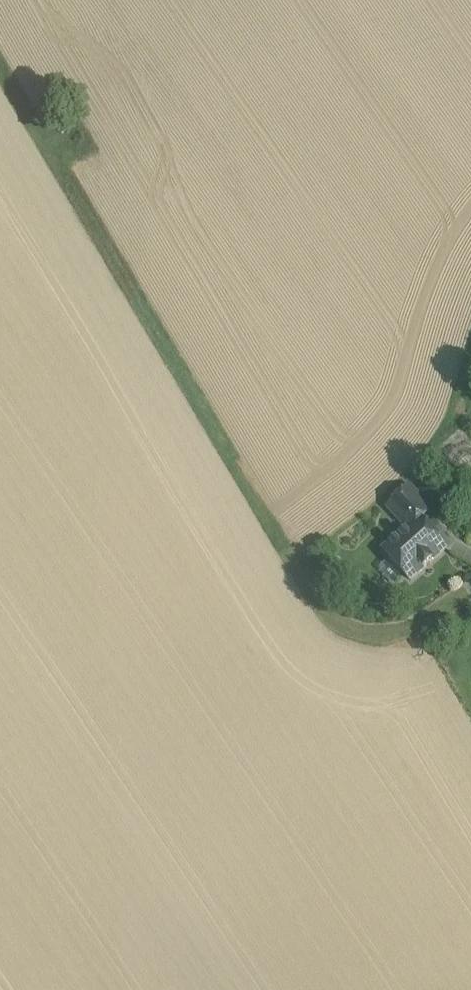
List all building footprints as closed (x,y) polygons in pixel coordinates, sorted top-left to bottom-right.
[(466,438),(445,455),(467,481),(470,478),(470,444),(466,438)] [(411,488),(389,508),(409,529),(420,519),(420,520),(432,510),(411,488)] [(409,529),(384,551),(411,581),(446,549),(420,520),(420,519),(409,529)]
